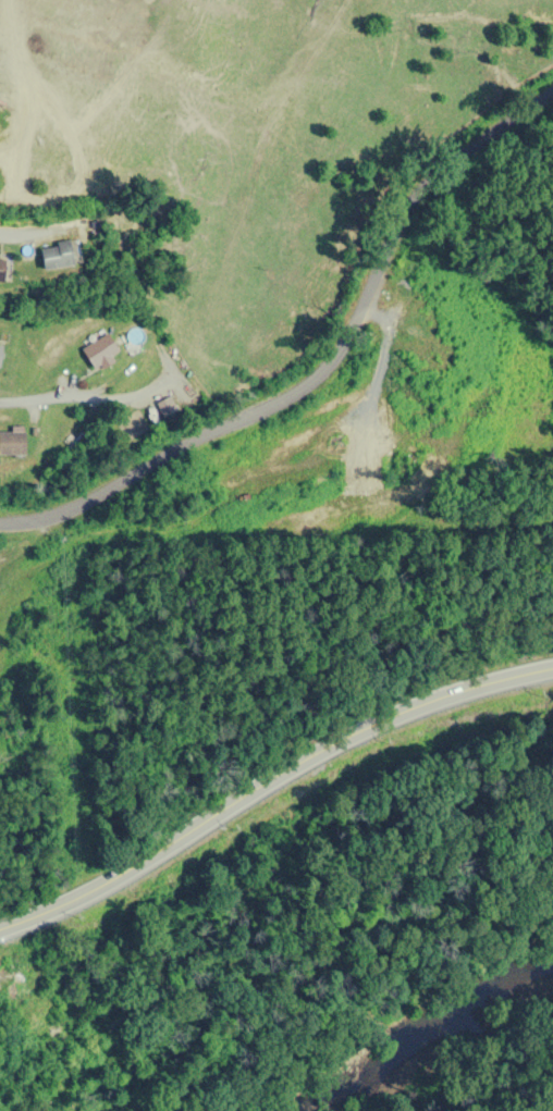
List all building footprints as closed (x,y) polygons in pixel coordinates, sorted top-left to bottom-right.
[(44,268),(81,263),(78,240),(41,244),(44,268)] [(9,282),(9,257),(0,257),(0,282),(9,282)] [(82,348),(94,370),(122,356),(110,333),(82,348)] [(26,430),(0,430),(0,455),(26,455),(26,430)]
